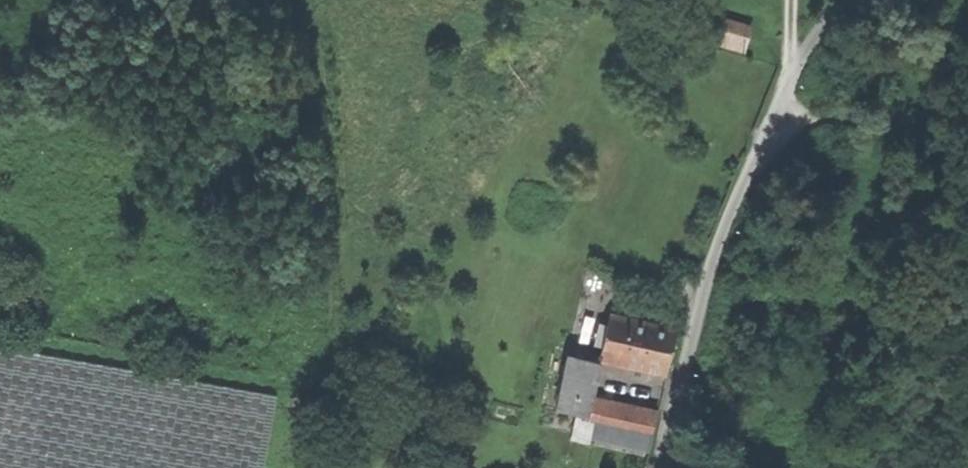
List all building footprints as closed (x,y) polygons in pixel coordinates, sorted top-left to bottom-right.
[(684,33),(742,51),(749,27),(691,9),(684,33)] [(611,439),(649,448),(656,410),(592,396),(599,362),(598,361),(600,355),(665,369),(670,349),(675,328),(609,314),(608,317),(575,310),(567,354),(555,351),(546,405),(587,414),(586,418),(587,419),(584,432),(611,438),(611,439)] [(277,394),(0,346),(0,467),(264,467),(277,394)]
